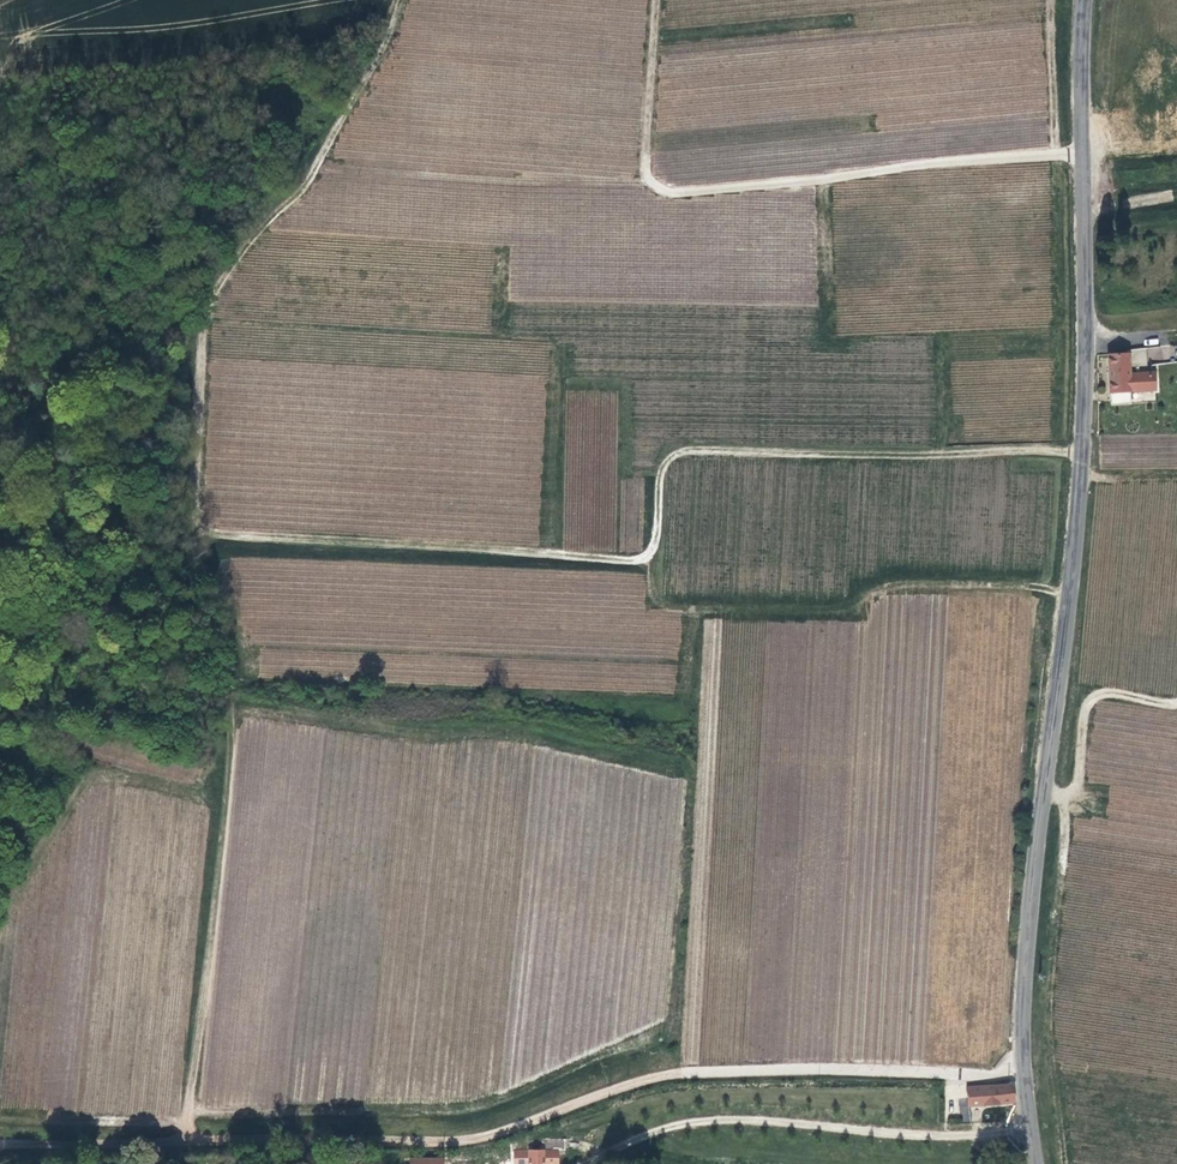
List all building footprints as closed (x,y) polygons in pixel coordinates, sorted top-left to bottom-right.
[(1133,367),(1146,365),(1145,355),(1131,357),(1133,367)] [(1130,409),(1129,395),(1154,393),(1153,376),(1128,377),(1126,357),(1107,358),(1108,385),(1110,410),(1130,409)] [(1009,1085),(965,1087),(966,1098),(955,1099),(957,1127),(968,1127),(967,1107),(1011,1104),(1009,1085)] [(545,1148),(564,1148),(564,1139),(545,1139),(545,1148)] [(512,1156),(512,1163),(526,1163),(556,1163),(557,1150),(508,1149),(508,1155),(512,1156)]
